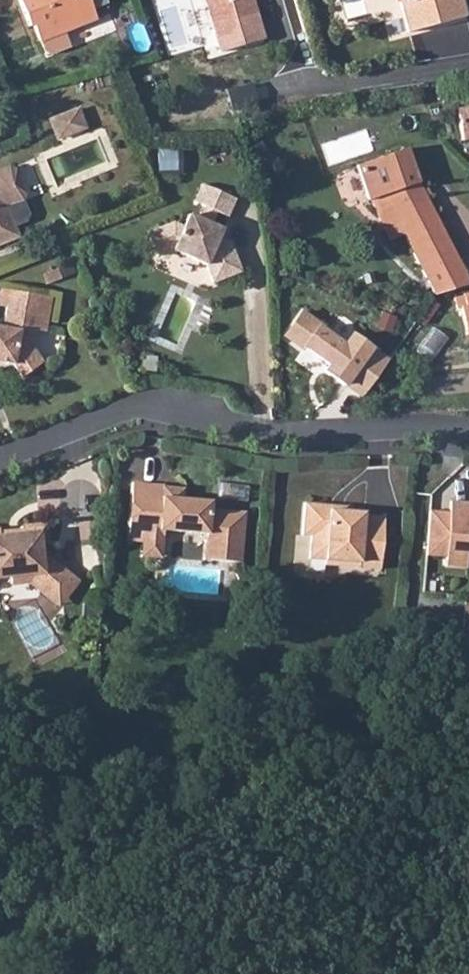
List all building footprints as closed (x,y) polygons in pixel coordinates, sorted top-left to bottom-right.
[(37,41),(62,32),(92,20),(85,0),(16,0),(27,28),(31,26),(37,41)] [(219,51),(262,38),(251,0),(204,0),(219,51)] [(395,3),(403,32),(461,17),(457,0),(404,0),(395,3)] [(62,32),(37,41),(41,51),(48,54),(68,46),(62,32)] [(468,135),(468,104),(454,105),(458,136),(468,135)] [(47,118),(56,136),(83,124),(75,106),(47,118)] [(355,169),(368,202),(371,201),(388,241),(396,260),(411,253),(434,295),(468,285),(468,284),(420,190),(404,150),(355,169)] [(17,238),(12,226),(24,221),(26,215),(21,201),(24,194),(13,169),(7,166),(0,169),(0,245),(17,238)] [(150,231),(159,254),(178,246),(209,260),(216,279),(244,270),(234,241),(221,235),(224,229),(216,225),(222,212),(230,216),(238,198),(208,184),(199,202),(206,205),(199,218),(193,215),(187,226),(176,221),(150,231)] [(9,289),(6,306),(49,314),(52,297),(9,289)] [(453,299),(455,310),(461,309),(465,335),(468,334),(468,296),(453,299)] [(6,306),(2,327),(0,327),(0,363),(13,365),(22,378),(43,363),(33,349),(36,330),(46,332),(49,314),(6,306)] [(359,396),(385,359),(347,331),(340,340),(299,308),(281,335),(322,364),(319,370),(359,396)] [(131,541),(142,542),(162,543),(163,530),(203,533),(212,542),(211,559),(241,561),(244,511),(210,509),(210,501),(182,499),(183,488),(164,487),(163,485),(132,483),(129,527),(131,528),(131,541)] [(444,565),(465,566),(466,555),(468,555),(468,501),(449,500),(448,511),(446,539),(427,537),(425,555),(445,556),(444,565)] [(305,503),(303,534),(312,535),(310,558),(337,559),(341,565),(380,567),(383,516),(363,515),(363,512),(335,510),(335,512),(330,512),(330,504),(305,503)] [(429,510),(427,537),(446,539),(448,511),(429,510)] [(48,597),(68,573),(48,558),(42,558),(41,546),(48,545),(45,525),(21,528),(22,534),(0,537),(0,577),(29,574),(30,583),(48,597)] [(162,543),(142,542),(142,557),(162,558),(162,543)] [(68,573),(48,597),(58,605),(77,580),(68,573)]
